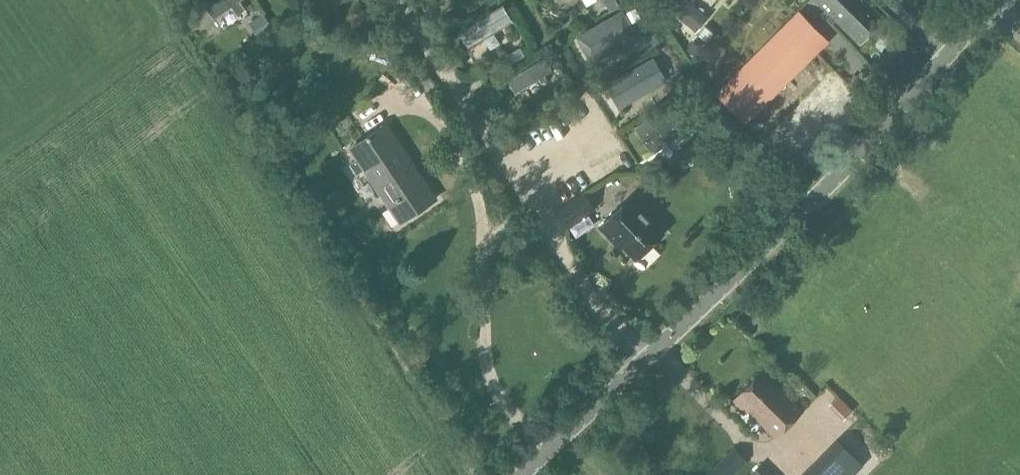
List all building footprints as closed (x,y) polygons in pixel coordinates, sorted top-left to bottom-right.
[(243,0),(201,0),(214,19),(232,6),(237,14),(246,8),(241,1),(243,0)] [(424,11),(445,0),(418,0),(424,11)] [(697,33),(709,19),(694,6),(694,0),(668,0),(664,4),(697,33)] [(884,19),(865,0),(817,0),(860,43),(884,19)] [(469,48),(513,22),(504,7),(460,33),(469,48)] [(592,64),(638,38),(622,10),(576,36),(592,64)] [(747,124),(829,42),(799,10),(716,93),(747,124)] [(620,109),(667,81),(653,57),(606,85),(620,109)] [(502,94),(511,110),(546,89),(536,73),(502,94)] [(637,126),(654,152),(688,130),(671,104),(637,126)] [(401,222),(436,199),(386,124),(351,148),(401,222)] [(556,210),(567,227),(597,208),(586,190),(556,210)] [(663,233),(630,198),(602,225),(615,239),(617,236),(637,257),(663,233)] [(802,375),(822,403),(844,387),(824,359),(802,375)] [(777,438),(803,411),(761,371),(732,401),(744,413),(747,409),(777,438)] [(962,399),(976,411),(984,401),(970,389),(962,399)] [(802,474),(853,474),(863,465),(838,439),(802,474)] [(748,461),(734,447),(705,474),(734,474),(748,461)] [(761,464),(751,474),(773,474),(761,464)]
